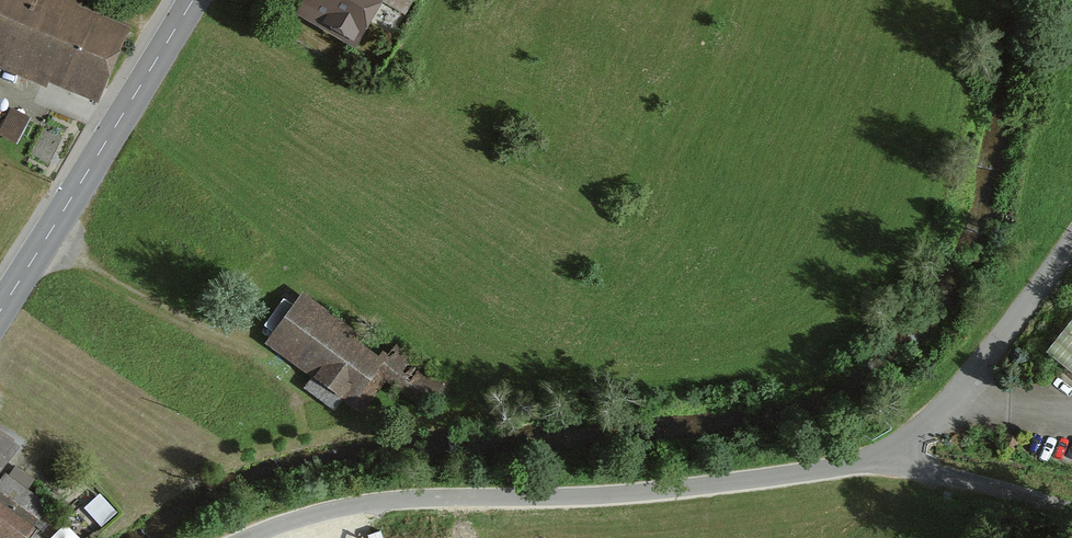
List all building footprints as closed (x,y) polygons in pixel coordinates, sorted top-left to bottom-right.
[(58,0),(0,0),(0,65),(96,103),(127,28),(58,0)] [(305,9),(365,42),(389,0),(311,0),(305,9)] [(351,338),(295,300),(263,346),(359,412),(380,382),(421,410),(441,382),(359,326),(351,338)] [(1063,364),(1071,371),(1071,353),(1063,364)] [(0,476),(0,537),(24,537),(48,505),(3,472),(0,476)]
